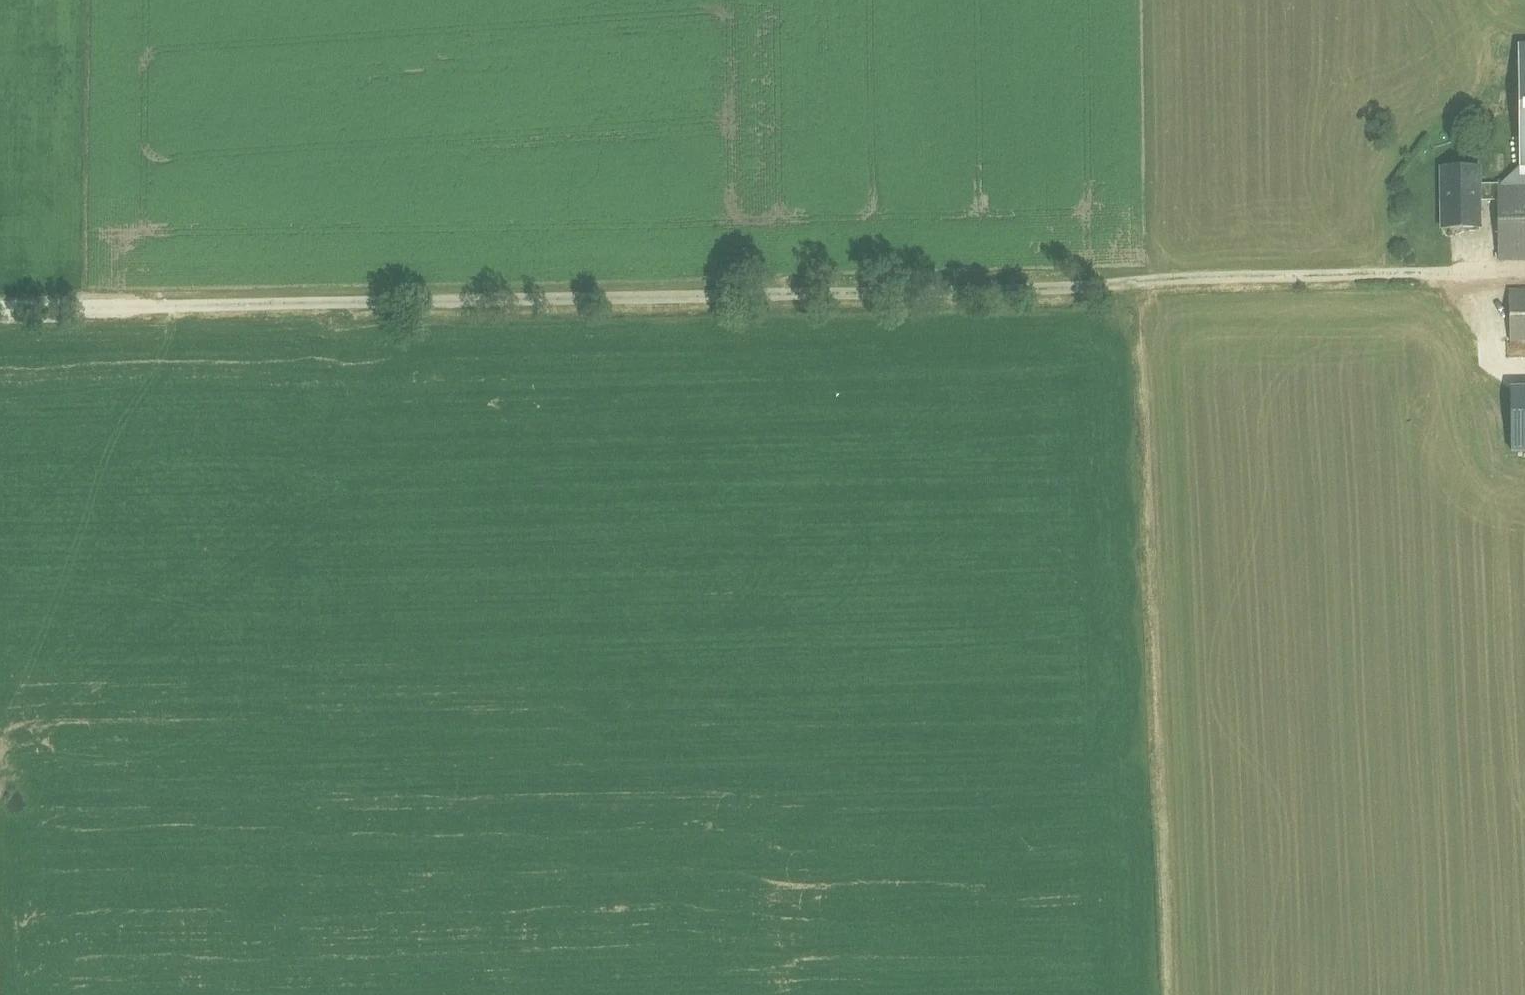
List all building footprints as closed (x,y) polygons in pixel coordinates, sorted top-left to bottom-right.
[(1443,167),(1443,227),(1481,227),(1481,200),(1500,199),(1501,260),(1524,260),(1524,44),(1518,44),(1519,166),(1504,181),(1500,181),(1500,183),(1481,183),(1481,167),(1443,167)] [(1511,342),(1524,341),(1524,291),(1510,292),(1511,342)]
